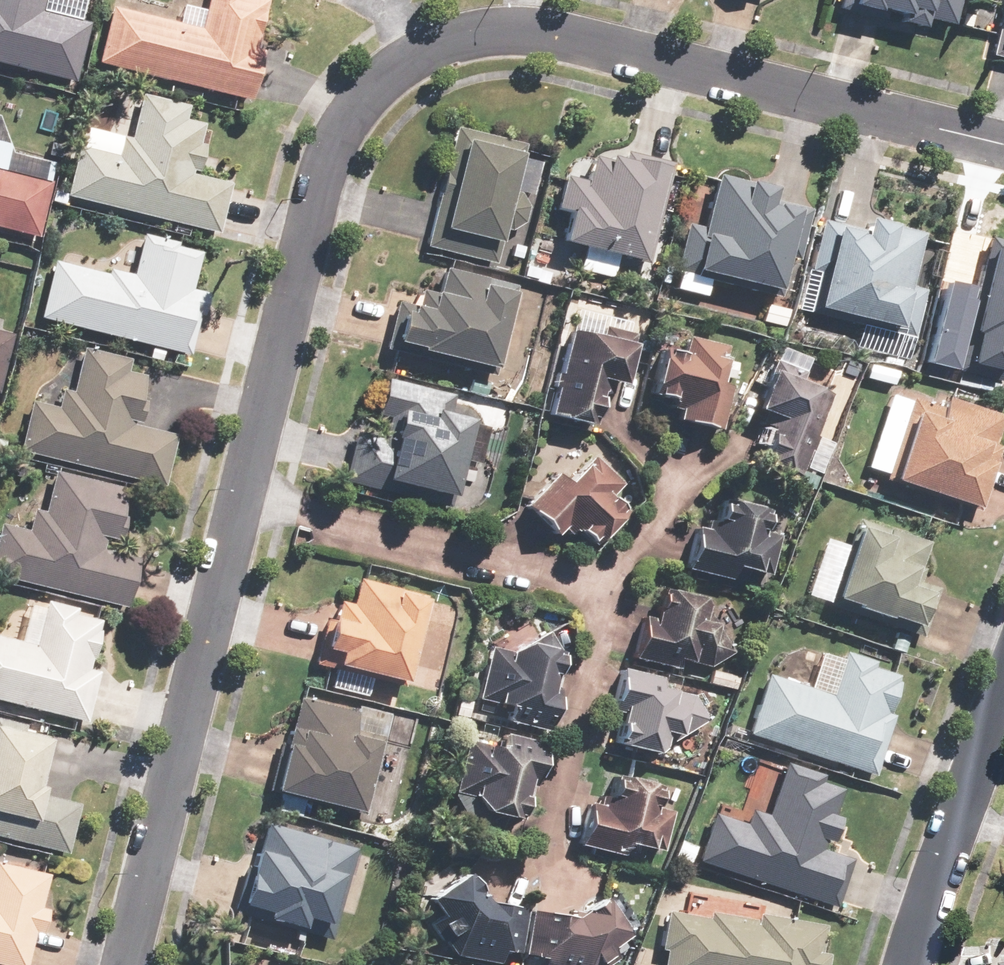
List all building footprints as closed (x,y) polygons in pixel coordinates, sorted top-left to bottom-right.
[(73,80),(87,24),(42,12),(45,0),(0,0),(0,61),(73,80)] [(96,63),(248,100),(273,0),(203,0),(197,26),(110,5),(96,63)] [(837,10),(881,20),(884,9),(901,13),(898,23),(919,28),(922,18),(950,25),(956,0),(839,0),(837,10)] [(989,55),(1003,58),(1003,0),(989,55)] [(76,150),(65,195),(215,230),(226,185),(196,178),(209,125),(183,119),(186,106),(136,94),(126,139),(120,137),(114,159),(76,150)] [(521,142),(453,126),(424,245),(492,262),(500,228),(511,231),(512,226),(521,228),(537,161),(518,156),(521,142)] [(645,264),(670,163),(624,152),(622,161),(590,153),(583,180),(562,175),(554,209),(566,212),(559,244),(645,264)] [(35,235),(48,181),(0,169),(0,227),(35,235)] [(768,189),(714,176),(702,228),(687,224),(675,271),(776,296),(786,255),(797,258),(808,211),(766,200),(768,189)] [(907,286),(920,232),(863,218),(859,232),(821,223),(809,271),(816,272),(807,308),(913,334),(923,289),(907,286)] [(985,236),(953,369),(1003,382),(1003,240),(985,236)] [(49,263),(36,317),(189,354),(202,300),(49,263)] [(491,374),(513,286),(442,269),(436,294),(417,289),(413,306),(397,302),(386,349),(491,374)] [(599,337),(567,330),(548,413),(588,422),(599,379),(622,384),(633,334),(601,327),(599,337)] [(12,338),(0,335),(0,384),(12,338)] [(681,353),(660,348),(649,396),(677,403),(674,419),(718,430),(729,386),(715,383),(724,347),(684,338),(681,353)] [(28,401),(16,450),(162,486),(175,435),(138,426),(142,410),(132,407),(140,376),(127,373),(131,360),(80,347),(69,390),(61,388),(56,407),(28,401)] [(796,475),(827,392),(798,382),(802,372),(774,362),(756,410),(774,416),(757,461),(796,475)] [(450,394),(385,378),(376,416),(387,418),(382,438),(354,432),(342,482),(446,507),(467,420),(445,415),(450,394)] [(912,398),(884,479),(975,510),(996,448),(991,446),(1002,416),(944,397),(941,408),(912,398)] [(553,472),(522,505),(554,535),(561,527),(568,533),(572,528),(590,545),(623,511),(605,494),(617,482),(589,455),(564,482),(553,472)] [(122,605),(133,559),(99,551),(102,538),(118,541),(125,515),(117,513),(124,488),(53,471),(42,513),(32,510),(26,534),(0,527),(0,576),(122,605)] [(695,529),(685,569),(728,579),(731,565),(763,573),(773,536),(760,532),(765,511),(720,500),(714,523),(707,521),(704,532),(695,529)] [(925,541),(854,519),(827,605),(920,634),(934,588),(913,581),(925,541)] [(401,686),(423,595),(359,580),(352,605),(336,601),(330,622),(323,620),(312,665),(401,686)] [(696,598),(659,589),(652,619),(640,616),(630,658),(699,675),(702,665),(708,667),(730,652),(696,598)] [(84,720),(96,672),(84,669),(97,619),(42,606),(33,644),(0,636),(0,699),(84,720)] [(519,655),(487,647),(475,696),(550,714),(562,665),(556,664),(560,650),(546,630),(522,641),(519,655)] [(765,674),(746,733),(872,775),(892,715),(886,713),(898,675),(871,666),(872,661),(842,651),(827,695),(765,674)] [(659,676),(619,667),(609,712),(620,714),(612,748),(661,759),(666,735),(678,738),(705,719),(688,693),(657,686),(659,676)] [(385,720),(295,698),(272,793),(362,814),(385,720)] [(67,852),(78,806),(35,796),(48,739),(0,728),(0,836),(67,852)] [(499,745),(465,737),(453,792),(482,798),(479,812),(517,821),(528,776),(534,777),(542,743),(502,734),(499,745)] [(695,861),(836,908),(852,858),(829,851),(840,816),(833,813),(841,789),(820,782),(822,775),(783,762),(766,813),(750,808),(745,823),(711,812),(695,861)] [(584,804),(575,843),(621,853),(624,843),(660,851),(669,811),(649,807),(654,785),(612,775),(604,808),(584,804)] [(355,848),(264,823),(256,851),(249,849),(231,911),(329,939),(355,848)] [(0,964),(23,964),(31,931),(40,933),(46,911),(37,908),(45,875),(0,863),(0,964)] [(417,905),(447,947),(453,956),(507,964),(518,964),(527,909),(485,902),(464,872),(417,905)] [(531,910),(521,964),(596,964),(629,944),(599,899),(571,917),(531,910)] [(661,964),(824,964),(826,954),(816,952),(820,925),(756,913),(754,920),(708,912),(707,919),(664,911),(657,950),(663,951),(661,964)]
